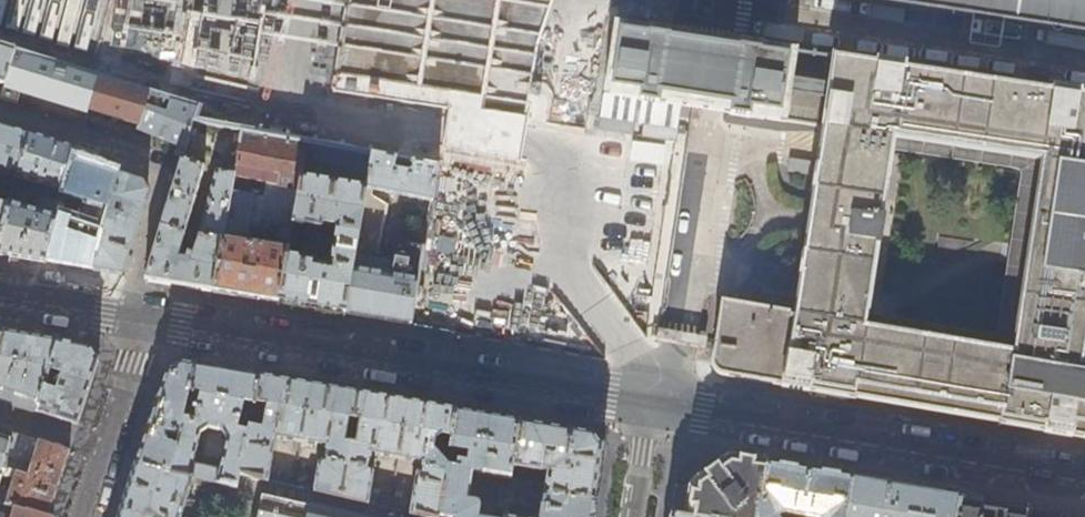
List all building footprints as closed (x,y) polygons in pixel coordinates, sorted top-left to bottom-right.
[(516,0),(464,0),(453,68),(503,76),(516,0)] [(1084,35),(1084,0),(855,0),(1084,35)] [(614,23),(604,95),(819,130),(791,315),(720,303),(714,348),(712,360),(712,362),(713,365),(713,367),(714,369),(715,370),(716,372),(718,373),(720,374),(722,375),(733,377),(782,385),(781,388),(809,392),(810,391),(823,393),(854,399),(854,398),(895,404),(977,418),(999,422),(999,423),(1044,431),(1044,432),(1064,436),(1072,437),(1072,436),(1084,438),(1084,365),(1083,365),(1084,355),(1084,95),(614,23)] [(0,49),(0,84),(4,85),(14,53),(0,49)] [(14,53),(4,85),(0,99),(0,100),(16,105),(20,90),(46,98),(88,111),(98,79),(14,53)] [(147,94),(98,79),(88,111),(111,119),(137,127),(147,94)] [(198,110),(147,94),(137,127),(137,129),(160,138),(186,148),(195,122),(198,110)] [(243,131),(195,122),(186,148),(153,251),(146,279),(179,285),(213,290),(234,176),(218,172),(194,256),(191,255),(190,261),(178,258),(204,168),(190,164),(194,152),(237,163),(243,131)] [(0,125),(0,204),(9,207),(15,185),(17,178),(31,134),(11,128),(0,125)] [(256,135),(243,131),(237,163),(234,176),(213,290),(246,296),(278,301),(287,256),(289,244),(291,233),(291,232),(278,230),(275,247),(247,242),(250,225),(267,228),(279,225),(292,228),(293,222),(301,178),(305,160),(307,144),(256,135)] [(54,142),(31,134),(17,178),(66,192),(78,149),(54,142)] [(305,160),(371,171),(374,156),(307,144),(305,160)] [(96,155),(78,149),(66,192),(62,205),(45,262),(67,266),(91,270),(106,225),(66,213),(72,194),(111,206),(121,175),(117,174),(110,169),(107,166),(106,162),(106,160),(106,158),(96,155)] [(395,173),(397,160),(374,156),(371,171),(368,189),(344,312),(377,318),(411,324),(424,246),(409,244),(407,256),(405,255),(403,254),(401,254),(398,255),(396,258),(396,259),(378,256),(387,205),(373,196),(374,192),(434,204),(441,168),(414,163),(413,172),(408,171),(407,175),(395,173)] [(142,182),(121,175),(111,206),(106,225),(91,270),(108,273),(122,275),(141,212),(147,192),(142,182)] [(368,189),(301,178),(293,222),(310,225),(310,227),(322,229),(323,223),(338,225),(330,267),(321,265),(322,260),(305,257),(305,259),(287,256),(278,301),(311,307),(344,312),(368,189)] [(9,207),(0,242),(0,254),(18,257),(45,262),(62,205),(43,200),(39,213),(25,209),(28,199),(21,197),(24,188),(15,185),(9,207)] [(9,207),(0,204),(0,242),(9,207)] [(299,234),(291,233),(289,244),(297,245),(299,234)] [(633,309),(628,336),(651,340),(662,286),(627,279),(622,307),(633,309)] [(2,334),(0,342),(0,401),(8,403),(37,412),(46,382),(48,375),(58,343),(29,338),(2,334)] [(71,345),(58,343),(48,375),(59,378),(57,385),(46,382),(37,412),(54,418),(77,425),(83,406),(97,363),(89,348),(71,345)] [(186,365),(181,364),(166,372),(144,439),(136,466),(170,474),(178,441),(168,439),(169,435),(170,435),(172,434),(174,433),(175,432),(176,431),(176,430),(176,429),(180,429),(182,420),(188,392),(194,366),(186,365)] [(243,404),(254,406),(254,405),(260,377),(227,372),(194,366),(188,392),(201,395),(195,423),(182,420),(180,429),(178,441),(170,474),(191,478),(217,485),(234,489),(237,475),(249,428),(238,426),(243,404)] [(285,382),(260,377),(254,405),(269,407),(265,427),(262,430),(249,427),(249,428),(237,475),(267,482),(274,439),(300,443),(309,386),(285,382)] [(333,390),(309,386),(300,443),(327,448),(325,462),(322,462),(318,464),(313,493),(341,499),(349,445),(345,444),(347,427),(352,428),(358,394),(333,390)] [(382,398),(358,394),(352,428),(359,430),(356,446),(349,445),(341,499),(368,505),(373,476),(371,470),(368,470),(371,456),(397,460),(407,402),(382,398)] [(407,402),(397,460),(422,465),(421,475),(419,475),(418,476),(417,477),(416,478),(409,515),(419,516),(438,516),(446,466),(433,452),(434,443),(441,438),(451,439),(456,411),(431,406),(407,402)] [(456,411),(451,439),(446,466),(438,516),(477,516),(479,506),(476,503),(467,501),(473,472),(510,478),(512,468),(520,422),(473,414),(456,411)] [(555,428),(520,422),(512,468),(548,473),(546,488),(526,485),(526,481),(510,478),(508,489),(508,491),(594,503),(598,475),(602,448),(593,434),(555,428)] [(26,438),(14,434),(12,443),(4,470),(27,476),(37,442),(26,438)] [(12,443),(0,440),(0,477),(1,477),(2,476),(4,470),(12,443)] [(37,442),(27,476),(4,470),(2,476),(14,480),(10,493),(0,490),(0,505),(15,510),(16,508),(43,516),(48,516),(57,490),(69,452),(52,447),(37,442)] [(687,516),(757,516),(767,463),(738,458),(728,457),(692,483),(689,500),(687,516)] [(852,478),(827,473),(767,463),(757,516),(781,516),(785,515),(797,516),(845,516),(852,478)] [(136,466),(125,496),(119,516),(180,516),(191,478),(170,474),(136,466)] [(217,485),(210,516),(419,516),(409,515),(368,505),(341,499),(313,493),(287,487),(274,484),(267,482),(237,475),(234,489),(217,485)] [(852,478),(845,516),(956,516),(960,496),(869,481),(852,478)] [(508,489),(499,488),(495,510),(504,511),(508,491),(508,489)] [(594,503),(508,491),(504,511),(503,516),(592,516),(594,503)] [(960,496),(956,516),(1030,516),(1032,509),(996,503),(960,496)] [(15,510),(0,505),(0,516),(13,516),(15,510)] [(15,510),(13,516),(43,516),(16,508),(15,510)]
